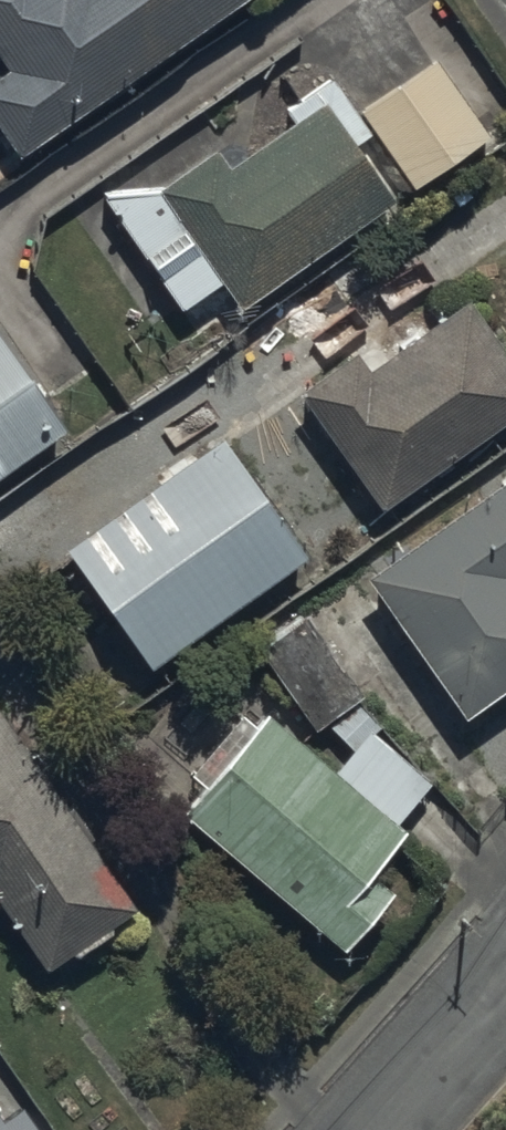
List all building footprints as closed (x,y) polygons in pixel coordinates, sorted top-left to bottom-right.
[(11,63),(0,71),(0,116),(20,145),(230,0),(0,0),(0,46),(11,63)] [(322,92),(327,101),(234,161),(221,142),(115,210),(176,304),(227,271),(245,299),(401,197),(359,133),(373,124),(413,186),(492,134),(439,53),(357,107),(339,81),(322,92)] [(505,416),(505,350),(465,292),(369,361),(358,346),(303,386),(386,503),(505,416)] [(0,324),(0,470),(69,421),(0,324)] [(306,553),(224,433),(68,539),(150,660),(306,553)] [(368,569),(467,707),(505,679),(505,470),(368,569)] [(267,707),(184,801),(346,943),(397,885),(372,864),(407,824),(399,816),(432,778),(380,732),(388,722),(361,699),(311,609),(260,638),(311,729),(328,720),(351,743),(331,762),(267,707)] [(0,704),(0,900),(1,899),(46,963),(72,944),(76,950),(114,923),(110,917),(138,897),(0,704)] [(22,1101),(3,1114),(0,1110),(0,1129),(43,1129),(22,1101)]
